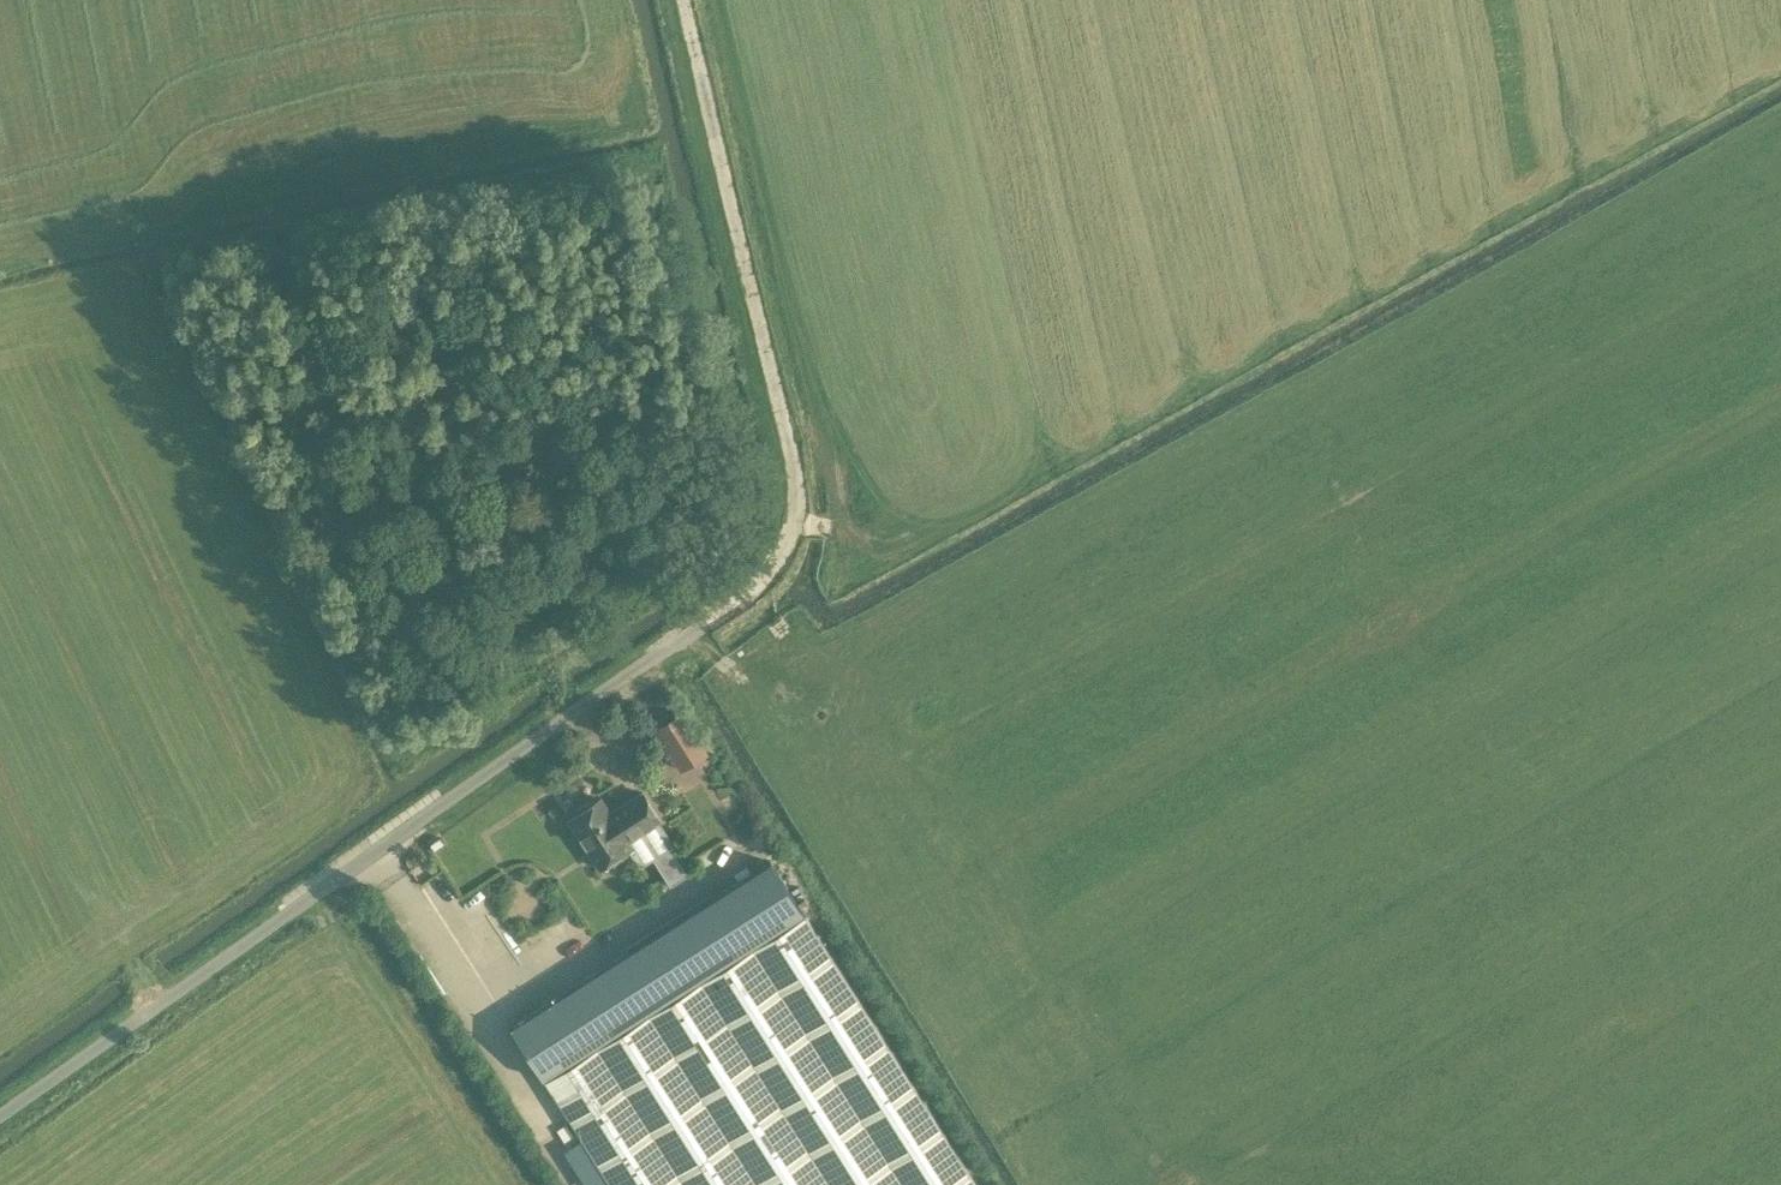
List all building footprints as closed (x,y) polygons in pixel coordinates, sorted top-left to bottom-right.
[(676,711),(652,727),(679,767),(703,751),(676,711)] [(598,867),(627,849),(642,871),(654,863),(672,890),(690,878),(673,851),(677,849),(657,819),(659,818),(641,789),(608,810),(599,796),(567,817),(598,867)] [(766,854),(506,1020),(611,1184),(977,1184),(766,854)]
